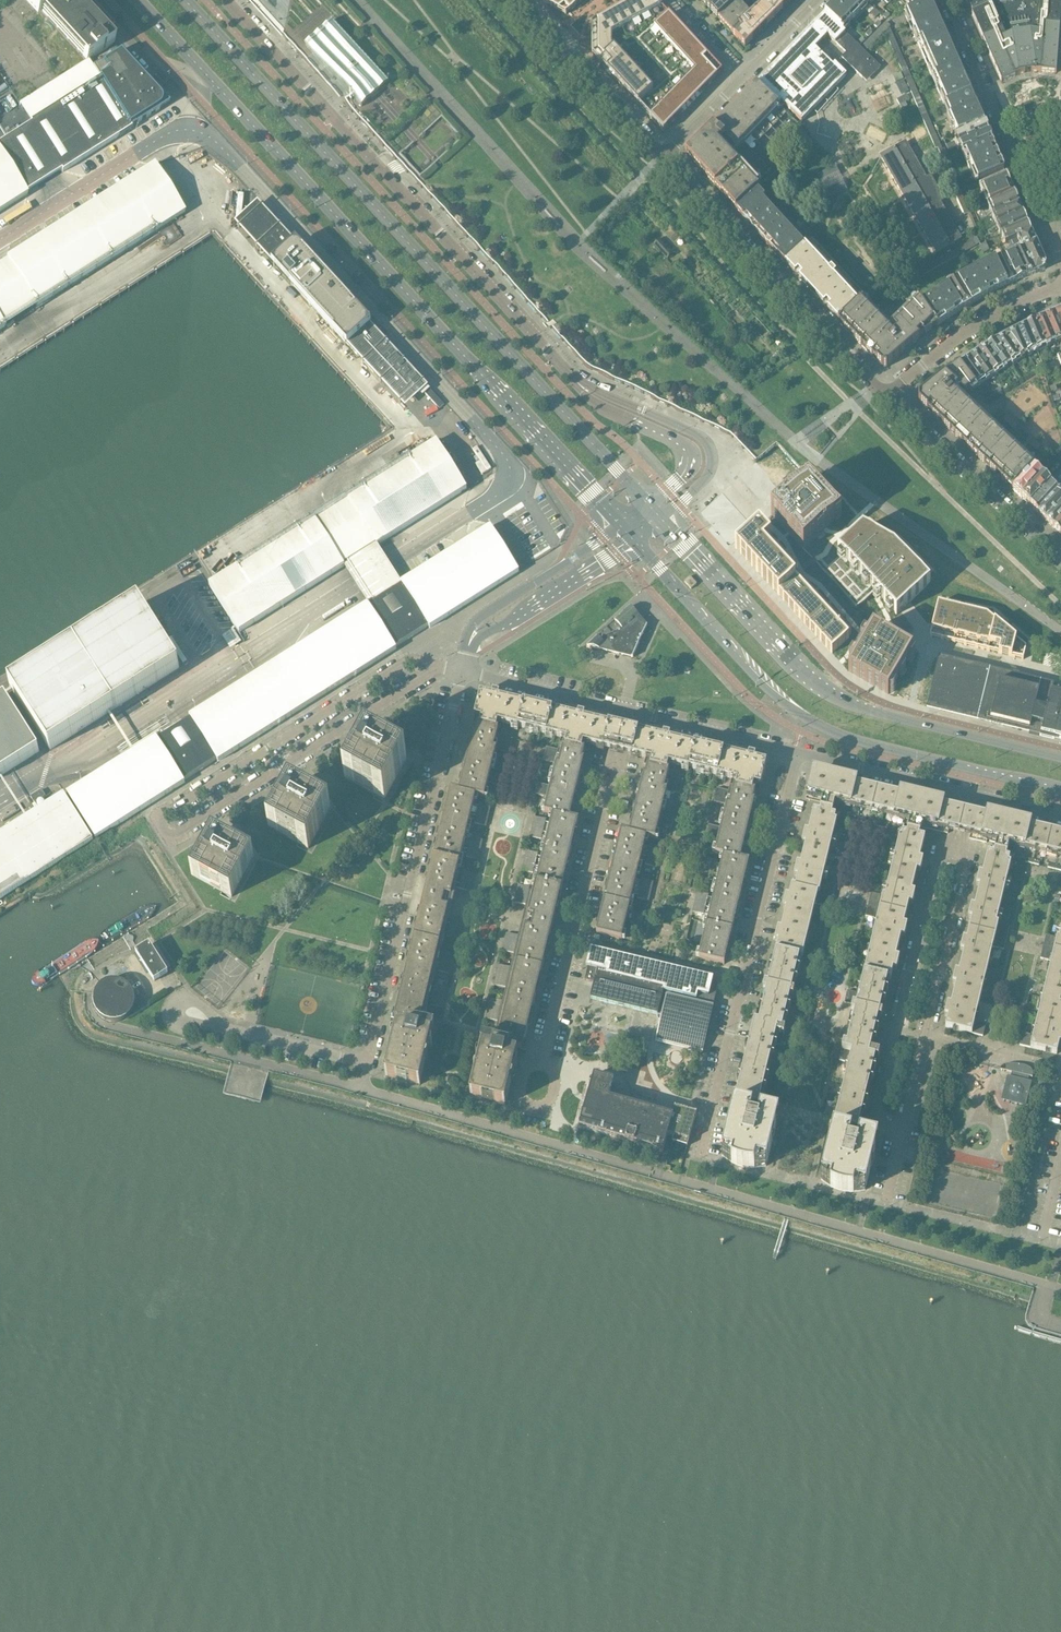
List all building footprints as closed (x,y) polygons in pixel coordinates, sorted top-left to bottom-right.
[(80,0),(22,0),(37,16),(41,13),(86,62),(114,44),(108,38),(112,35),(80,0)] [(359,119),(401,165),(503,276),(549,326),(586,366),(730,434),(751,457),(755,462),(776,443),(809,480),(833,506),(841,499),(849,492),(740,373),(599,220),(450,60),(411,15),(397,0),(250,0),(338,96),(342,92),(344,90),(346,92),(352,98),(345,104),(359,119)] [(547,5),(566,15),(574,7),(568,0),(552,0),(547,5)] [(631,2),(641,19),(651,13),(643,0),(634,0),(631,2)] [(651,13),(660,8),(660,9),(662,7),(655,0),(643,0),(651,13)] [(736,0),(700,0),(717,19),(737,1),(736,0)] [(792,0),(768,0),(750,16),(751,17),(732,34),(732,35),(734,38),(743,30),(752,41),(792,0)] [(825,13),(842,30),(869,3),(865,0),(838,0),(825,13)] [(930,0),(905,0),(910,12),(931,3),(930,0)] [(998,0),(972,0),(967,2),(971,13),(999,1),(998,0)] [(999,1),(971,13),(982,39),(1001,83),(1018,76),(1020,75),(1023,74),(1026,73),(1029,73),(1032,72),(1035,72),(1038,72),(1056,73),(1060,3),(1060,0),(1057,0),(1017,0),(1000,5),(999,1)] [(724,27),(744,9),(737,1),(717,19),(724,27)] [(631,2),(621,7),(631,24),(641,19),(631,2)] [(931,3),(910,12),(904,15),(916,43),(943,31),(931,3)] [(612,35),(612,39),(612,47),(614,50),(622,58),(629,67),(637,75),(645,83),(653,92),(638,105),(638,106),(647,115),(649,117),(650,117),(657,110),(666,100),(676,91),(685,81),(694,72),(692,70),(684,62),(677,53),(669,45),(662,37),(653,28),(668,14),(667,13),(665,14),(654,24),(650,20),(656,14),(662,10),(664,9),(662,7),(660,9),(660,8),(651,13),(641,19),(631,24),(621,30),(612,35)] [(621,7),(612,13),(621,30),(631,24),(621,7)] [(656,14),(650,20),(654,24),(665,14),(667,13),(664,9),(662,10),(656,14)] [(732,34),(751,17),(750,16),(744,9),(724,27),(732,35),(732,34)] [(612,13),(602,18),(612,35),(621,30),(612,13)] [(668,14),(653,28),(662,37),(677,23),(668,14)] [(602,18),(592,24),(592,39),(612,39),(612,35),(602,18)] [(886,22),(860,48),(864,52),(890,26),(886,22)] [(677,23),(662,37),(669,45),(684,31),(677,23)] [(815,49),(817,47),(823,41),(810,28),(756,85),(778,106),(781,103),(801,122),(846,76),(834,65),(833,67),(815,49)] [(752,41),(743,30),(734,38),(745,49),(752,41)] [(684,31),(669,45),(677,53),(692,40),(684,31)] [(906,67),(890,31),(885,33),(901,70),(906,67)] [(959,67),(943,31),(916,43),(924,61),(932,79),(959,67)] [(612,39),(592,39),(592,55),(600,64),(614,50),(612,47),(612,39)] [(692,40),(677,53),(684,62),(699,48),(692,40)] [(699,48),(684,62),(692,70),(707,56),(699,48)] [(614,50),(600,64),(607,72),(622,58),(614,50)] [(92,69),(98,79),(29,122),(31,124),(60,171),(61,173),(130,130),(130,129),(169,104),(120,51),(92,69)] [(707,56),(692,70),(694,72),(708,86),(722,72),(707,56)] [(622,58),(607,72),(615,80),(629,67),(622,58)] [(629,67),(615,80),(622,88),(637,75),(629,67)] [(959,67),(932,79),(944,106),(946,105),(971,94),(959,67)] [(918,109),(923,107),(907,71),(902,73),(918,109)] [(694,72),(685,81),(699,95),(708,86),(694,72)] [(637,75),(622,88),(630,96),(645,83),(637,75)] [(685,81),(676,91),(690,105),(699,95),(685,81)] [(645,83),(630,96),(638,105),(653,92),(645,83)] [(734,151),(777,107),(778,106),(756,85),(685,157),(736,212),(757,192),(757,191),(758,190),(718,146),(720,143),(721,144),(724,141),(734,151)] [(676,91),(666,100),(681,114),(690,105),(676,91)] [(971,94),(946,105),(951,116),(949,117),(957,135),(984,124),(971,94)] [(666,100),(657,110),(672,124),(681,114),(666,100)] [(650,117),(649,117),(663,133),(672,124),(657,110),(650,117)] [(940,147),(925,111),(920,113),(935,149),(940,147)] [(60,171),(31,124),(0,144),(0,212),(27,195),(26,193),(60,171)] [(956,147),(988,133),(984,124),(957,135),(955,136),(957,141),(954,142),(956,147)] [(963,155),(992,142),(988,133),(956,147),(958,151),(960,150),(963,155)] [(992,142),(963,155),(975,183),(1004,170),(992,142)] [(922,172),(905,143),(892,150),(893,150),(880,157),(935,253),(948,246),(960,239),(943,209),(945,209),(941,202),(943,200),(930,177),(927,178),(923,172),(922,172)] [(944,149),(940,151),(939,152),(951,181),(957,178),(944,149)] [(1051,163),(1041,163),(1040,171),(1041,171),(1041,175),(1049,175),(1049,172),(1050,172),(1051,163)] [(4,327),(3,326),(35,305),(36,307),(184,213),(153,165),(6,259),(7,260),(0,265),(0,330),(4,327)] [(979,187),(984,198),(987,205),(1014,194),(1006,175),(979,187)] [(785,222),(757,192),(736,212),(737,213),(738,215),(739,217),(741,218),(751,228),(751,230),(753,232),(755,233),(764,242),(785,222)] [(969,213),(961,194),(956,197),(964,215),(969,213)] [(1014,194),(987,205),(992,216),(1019,204),(1014,194)] [(816,225),(794,201),(790,205),(812,228),(816,225)] [(1019,204),(992,216),(996,225),(1023,213),(1019,204)] [(1023,213),(996,225),(1000,235),(1001,234),(1027,223),(1023,213)] [(368,322),(351,303),(352,303),(351,302),(350,303),(348,300),(349,299),(350,299),(350,298),(347,295),(345,293),(342,291),(340,288),(338,285),(338,284),(338,285),(337,285),(335,286),(333,284),(334,283),(333,283),(315,265),(316,264),(315,264),(298,245),(298,244),(297,245),(280,226),(281,226),(280,225),(279,226),(269,215),(265,256),(274,266),(274,267),(275,266),(292,285),(291,286),(292,286),(293,286),(310,304),(309,305),(310,306),(310,305),(327,324),(327,325),(328,324),(345,343),(345,344),(346,344),(363,362),(362,363),(363,364),(363,363),(373,373),(414,372),(404,361),(405,361),(404,360),(403,361),(386,342),(387,341),(386,341),(369,323),(369,322),(369,321),(368,322)] [(965,218),(970,229),(974,227),(969,216),(965,218)] [(806,245),(799,237),(785,222),(764,242),(764,243),(765,245),(767,247),(769,248),(778,258),(779,260),(780,262),(783,263),(784,265),(806,245)] [(172,223),(158,232),(167,245),(181,236),(172,223)] [(1001,234),(1005,243),(1018,238),(1031,232),(1027,223),(1001,234)] [(805,231),(799,237),(806,245),(812,239),(805,231)] [(1031,232),(1018,238),(1019,242),(1020,241),(1023,247),(1035,241),(1031,232)] [(949,254),(951,258),(952,259),(979,243),(977,238),(949,254)] [(865,297),(812,239),(806,245),(784,265),(837,322),(863,299),(865,297)] [(1035,241),(1023,247),(1035,274),(1044,270),(1046,266),(1035,241)] [(1035,274),(1023,247),(1014,251),(1026,278),(1035,274)] [(1026,278),(1014,251),(1004,256),(1017,281),(1026,278)] [(945,256),(918,272),(914,274),(916,279),(948,261),(945,256)] [(1017,281),(1004,256),(995,261),(1007,286),(1017,281)] [(1007,286),(995,261),(985,266),(998,291),(1007,286)] [(985,266),(975,272),(958,281),(971,305),(990,295),(998,291),(985,266)] [(946,285),(948,287),(963,310),(971,305),(958,281),(952,284),(951,282),(946,285)] [(931,298),(922,304),(937,327),(945,321),(963,310),(948,287),(931,298)] [(863,299),(837,322),(882,368),(886,368),(912,346),(937,327),(922,304),(921,305),(917,298),(889,326),(863,299)] [(1054,313),(1045,317),(1056,343),(1060,341),(1060,330),(1054,313)] [(1056,343),(1045,317),(1036,321),(1047,347),(1056,343)] [(1047,347),(1036,321),(1027,325),(1038,351),(1047,347)] [(1038,351),(1027,325),(1017,330),(1029,355),(1037,352),(1037,351),(1038,351)] [(1029,355),(1017,330),(1007,335),(1021,360),(1027,356),(1029,355)] [(1021,360),(1007,335),(997,341),(1012,365),(1021,360)] [(1012,365),(997,341),(987,346),(1004,369),(1012,365)] [(1004,369),(987,346),(979,351),(996,375),(1004,369)] [(996,375),(979,351),(970,357),(987,380),(996,375)] [(987,380),(970,357),(962,363),(959,364),(975,386),(976,387),(987,380)] [(1042,367),(1045,375),(1060,370),(1060,359),(1042,367)] [(1036,465),(962,396),(964,394),(975,386),(959,364),(945,375),(918,397),(918,402),(1012,490),(1034,467),(1036,465)] [(1012,421),(1006,416),(1003,419),(1008,425),(1012,421)] [(1017,426),(1012,421),(1008,425),(1014,430),(1017,426)] [(1035,442),(1029,437),(1026,441),(1031,446),(1035,442)] [(239,633),(344,566),(343,564),(376,544),(377,546),(466,489),(436,441),(346,498),(347,500),(346,500),(315,520),(314,518),(208,585),(239,633)] [(1040,448),(1035,442),(1031,446),(1037,451),(1040,448)] [(1055,464),(1049,471),(1056,478),(1056,479),(1052,483),(1053,484),(1060,492),(1060,491),(1060,469),(1055,464)] [(1034,467),(1012,490),(1022,499),(1042,478),(1044,476),(1036,468),(1034,467)] [(1056,478),(1049,471),(1046,474),(1044,476),(1047,478),(1052,483),(1056,479),(1056,478)] [(1042,478),(1022,499),(1030,508),(1053,484),(1052,483),(1047,478),(1044,476),(1042,478)] [(808,481),(771,515),(772,517),(787,533),(789,535),(802,549),(802,551),(810,559),(812,560),(813,562),(815,565),(822,574),(823,574),(835,586),(855,609),(857,608),(864,603),(869,598),(875,592),(877,595),(880,597),(896,615),(900,611),(910,603),(915,598),(918,595),(930,584),(928,583),(926,585),(921,580),(924,578),(905,558),(903,560),(898,555),(901,553),(894,545),(878,537),(877,539),(871,536),(872,533),(863,528),(858,533),(854,528),(850,532),(849,530),(845,527),(844,525),(846,523),(840,517),(841,516),(808,481)] [(1053,484),(1030,508),(1039,515),(1060,492),(1053,484)] [(1039,515),(1054,530),(1060,522),(1060,491),(1060,492),(1039,515)] [(190,718),(157,739),(156,737),(67,794),(95,839),(185,783),(184,781),(217,760),(218,762),(397,649),(395,647),(428,627),(429,629),(519,572),(490,526),(400,583),(401,585),(369,605),(368,604),(264,669),(189,716),(190,718)] [(759,526),(735,548),(779,596),(832,654),(834,652),(848,639),(841,630),(838,627),(796,581),(781,565),(778,562),(768,551),(763,546),(766,544),(771,539),(760,528),(759,526)] [(690,577),(684,582),(691,590),(696,585),(690,577)] [(932,625),(929,637),(932,638),(932,637),(940,639),(940,640),(955,644),(955,642),(963,644),(963,646),(966,646),(967,645),(975,647),(975,648),(989,652),(989,651),(998,653),(997,654),(1023,660),(1026,648),(986,615),(938,603),(932,625)] [(139,605),(74,646),(115,709),(179,669),(139,605)] [(632,658),(647,626),(629,607),(586,647),(632,658)] [(231,648),(242,641),(234,628),(223,635),(231,648)] [(849,670),(848,672),(888,695),(912,652),(895,642),(875,631),(873,629),(872,630),(849,670)] [(115,709),(74,646),(10,687),(50,750),(115,709)] [(938,658),(926,707),(1040,735),(1039,738),(1053,741),(1054,738),(1060,740),(1060,688),(938,658)] [(563,739),(564,736),(569,715),(480,693),(475,715),(498,720),(502,721),(501,724),(563,739)] [(39,752),(5,699),(0,702),(0,777),(39,752)] [(502,730),(498,729),(496,728),(498,720),(475,715),(473,723),(477,724),(473,738),(470,737),(468,743),(472,744),(471,750),(469,749),(467,758),(493,764),(496,750),(509,753),(512,739),(501,736),(502,730)] [(567,737),(566,740),(583,744),(617,752),(632,755),(646,759),(647,756),(652,758),(652,760),(668,764),(732,780),(732,777),(761,784),(766,762),(623,728),(569,715),(564,736),(567,737)] [(407,760),(369,740),(366,738),(362,746),(344,779),(385,801),(407,760)] [(581,764),(584,750),(582,749),(583,744),(566,740),(565,745),(559,744),(557,750),(546,747),(543,761),(556,764),(552,778),(578,785),(580,776),(578,776),(579,770),(583,771),(585,765),(581,764)] [(503,775),(497,774),(491,772),(491,771),(493,764),(467,758),(464,772),(462,771),(460,777),(464,778),(463,783),(461,783),(459,791),(476,795),(476,796),(484,798),(488,783),(501,786),(503,775)] [(683,781),(672,778),(673,771),(667,770),(668,764),(652,760),(650,766),(648,765),(644,780),(641,779),(639,785),(643,786),(642,791),(640,790),(638,799),(663,805),(666,791),(680,795),(683,781)] [(857,781),(846,778),(812,770),(805,799),(821,803),(823,798),(835,801),(872,810),(877,789),(856,784),(857,781)] [(575,798),(578,785),(552,778),(550,787),(537,784),(535,795),(548,798),(544,813),(553,815),(553,814),(570,818),(572,810),(570,809),(571,804),(575,805),(576,799),(575,798)] [(751,805),(755,791),(752,790),(754,785),(737,781),(736,786),(730,785),(728,791),(717,788),(713,803),(726,806),(723,820),(748,826),(750,817),(749,817),(750,812),(754,812),(755,806),(751,805)] [(308,849),(330,808),(293,788),(290,786),(284,798),(268,827),(308,849)] [(444,815),(442,824),(467,830),(470,820),(475,821),(474,824),(486,827),(490,807),(479,804),(478,807),(473,806),(476,796),(476,795),(459,791),(450,789),(448,799),(450,799),(449,804),(445,803),(443,809),(447,810),(446,815),(444,815)] [(964,811),(954,808),(943,805),(944,802),(933,799),(899,791),(899,795),(877,789),(872,810),(910,819),(922,822),(931,824),(930,830),(947,834),(949,829),(959,831),(964,811)] [(30,797),(34,803),(45,796),(41,790),(30,797)] [(93,841),(64,794),(0,834),(0,900),(93,841)] [(832,815),(834,804),(835,801),(823,798),(821,803),(819,812),(813,811),(810,822),(835,828),(836,821),(834,821),(835,816),(832,815)] [(672,828),(674,817),(661,814),(663,805),(638,799),(634,813),(632,812),(631,819),(635,819),(633,825),(632,824),(629,833),(629,834),(646,838),(655,840),(658,825),(672,828)] [(2,822),(20,811),(16,805),(0,815),(0,818),(2,822)] [(1052,832),(1040,829),(1030,827),(1031,823),(1020,820),(986,812),(986,816),(964,811),(959,831),(970,834),(969,839),(986,843),(987,838),(997,840),(1009,843),(1046,852),(1052,832)] [(578,820),(570,818),(553,814),(553,815),(550,825),(545,823),(546,820),(534,817),(530,838),(541,840),(542,837),(547,838),(545,848),(570,855),(572,846),(570,846),(571,840),(575,841),(577,835),(573,834),(574,829),(576,830),(578,820)] [(922,822),(910,819),(906,833),(902,832),(901,837),(899,836),(897,844),(922,850),(925,838),(919,836),(922,822)] [(747,840),(745,840),(748,826),(723,820),(721,826),(721,828),(708,825),(705,836),(718,839),(715,854),(723,856),(740,860),(740,859),(742,851),(740,850),(742,845),(745,846),(747,840)] [(835,828),(810,822),(808,832),(805,831),(802,843),(805,844),(803,854),(827,860),(835,828)] [(436,849),(434,858),(459,864),(462,854),(467,855),(466,858),(477,861),(482,841),(471,838),(470,841),(465,840),(467,830),(442,824),(440,832),(442,833),(441,838),(437,837),(435,843),(439,844),(438,849),(436,849)] [(644,847),(646,838),(629,834),(629,833),(621,831),(619,840),(621,840),(619,845),(616,844),(614,851),(618,852),(617,857),(615,856),(613,865),(638,871),(640,861),(646,862),(645,866),(656,868),(661,848),(650,845),(649,849),(644,847)] [(1052,832),(1046,852),(1060,856),(1060,834),(1052,832)] [(251,863),(254,857),(213,835),(191,875),(232,897),(251,863)] [(987,853),(984,864),(1009,870),(1011,863),(1008,863),(1010,858),(1006,857),(1009,843),(997,840),(993,854),(987,853)] [(922,850),(897,844),(890,875),(914,881),(916,871),(920,872),(922,864),(921,863),(921,865),(918,864),(922,850)] [(568,863),(570,855),(545,848),(542,858),(537,857),(538,854),(526,851),(521,871),(533,874),(534,871),(539,872),(536,882),(562,889),(564,880),(562,879),(563,874),(567,875),(569,869),(565,868),(566,863),(568,863)] [(827,860),(803,854),(800,865),(797,864),(795,872),(794,876),(797,877),(795,887),(818,893),(819,893),(827,860)] [(749,861),(740,859),(740,860),(723,856),(721,866),(716,865),(717,862),(705,859),(700,879),(712,882),(712,879),(717,880),(715,890),(741,896),(743,887),(741,887),(742,882),(746,883),(747,876),(744,875),(745,870),(747,871),(749,861)] [(459,864),(434,858),(432,867),(434,867),(432,872),(429,871),(427,877),(431,878),(430,883),(428,883),(424,898),(444,902),(445,897),(451,898),(453,888),(470,892),(474,875),(463,872),(462,875),(457,874),(459,864)] [(978,877),(976,886),(979,886),(977,897),(1001,903),(1009,870),(984,864),(982,874),(981,879),(978,879),(978,877)] [(636,881),(638,871),(613,865),(611,874),(612,874),(611,879),(607,878),(606,884),(610,885),(608,890),(607,890),(604,899),(630,905),(632,895),(637,896),(637,899),(648,902),(653,882),(642,879),(641,882),(636,881)] [(914,881),(890,875),(884,896),(882,896),(882,898),(880,898),(877,908),(906,915),(910,899),(913,899),(912,901),(913,901),(915,892),(911,892),(914,881)] [(560,898),(562,889),(536,882),(534,893),(529,891),(530,888),(518,885),(514,903),(530,907),(528,917),(531,918),(530,922),(530,923),(552,928),(556,914),(554,914),(555,908),(559,909),(560,903),(556,902),(558,897),(560,898)] [(795,887),(791,886),(789,897),(785,896),(785,900),(782,908),(786,909),(784,918),(810,925),(813,914),(811,913),(813,904),(815,904),(818,893),(795,887)] [(738,904),(741,896),(715,890),(713,900),(708,898),(708,895),(697,892),(692,913),(704,915),(704,912),(709,913),(707,924),(732,930),(734,921),(733,920),(734,915),(738,916),(739,910),(735,909),(737,904),(738,904)] [(971,906),(969,915),(970,913),(972,914),(969,929),(1004,938),(1007,928),(998,926),(998,924),(996,924),(1001,903),(977,897),(974,907),(971,906)] [(458,941),(462,923),(446,919),(448,909),(442,908),(444,902),(424,898),(421,912),(423,913),(421,918),(417,917),(416,923),(420,924),(418,929),(417,929),(415,938),(440,944),(442,934),(447,935),(447,938),(458,941)] [(621,940),(630,905),(604,899),(602,908),(604,908),(603,913),(599,912),(598,919),(600,919),(596,934),(621,940)] [(906,915),(877,908),(875,917),(877,917),(877,919),(879,920),(877,929),(874,929),(872,940),(898,946),(901,937),(904,937),(906,929),(905,929),(905,930),(902,929),(906,915)] [(810,925),(784,918),(781,929),(778,928),(775,940),(778,941),(775,952),(799,958),(802,959),(805,946),(803,946),(805,936),(807,937),(810,925)] [(549,943),(552,928),(530,923),(529,929),(525,928),(523,938),(506,934),(502,951),(514,954),(514,951),(519,952),(517,962),(542,969),(544,960),(543,959),(544,954),(548,955),(549,949),(545,948),(547,943),(549,943)] [(730,939),(732,930),(707,924),(698,958),(724,965),(727,950),(729,951),(731,944),(727,943),(728,938),(730,939)] [(963,943),(962,943),(960,951),(963,952),(961,962),(987,968),(990,957),(988,956),(990,947),(992,947),(993,945),(1002,947),(1004,938),(969,929),(966,940),(965,945),(962,944),(963,943)] [(1059,939),(1057,938),(1056,940),(1047,938),(1045,948),(1060,952),(1060,929),(1059,939)] [(408,963),(406,972),(432,978),(434,968),(439,969),(438,972),(450,975),(455,955),(443,952),(443,955),(437,954),(440,944),(415,938),(412,947),(414,947),(413,952),(409,951),(408,957),(411,958),(410,963),(408,963)] [(898,946),(872,940),(869,952),(871,952),(869,962),(867,961),(864,974),(887,980),(887,979),(890,980),(894,964),(897,965),(896,966),(897,966),(899,958),(896,957),(898,946)] [(149,945),(136,954),(145,968),(143,969),(146,974),(148,972),(154,982),(168,973),(166,971),(171,968),(156,944),(151,947),(149,945)] [(1045,948),(1042,957),(1051,959),(1051,962),(1053,962),(1051,972),(1049,971),(1046,983),(1060,986),(1060,952),(1045,948)] [(702,1052),(713,1008),(712,1008),(718,982),(712,981),(713,979),(590,949),(586,968),(588,968),(585,981),(594,983),(590,999),(662,1016),(656,1041),(702,1052)] [(760,1099),(773,1044),(776,1034),(780,1035),(782,1028),(786,1013),(799,958),(775,952),(773,963),(775,963),(772,973),(770,973),(768,984),(764,983),(763,990),(766,991),(763,1002),(765,1002),(764,1008),(763,1012),(761,1012),(758,1022),(754,1021),(750,1039),(752,1040),(749,1049),(747,1049),(742,1072),(744,1072),(742,1082),(739,1081),(737,1093),(735,1103),(734,1103),(722,1156),(725,1158),(731,1163),(736,1165),(742,1167),(749,1168),(754,1168),(766,1167),(779,1114),(760,1110),(758,1121),(750,1119),(755,1098),(760,1099)] [(540,978),(542,969),(517,962),(515,973),(509,971),(510,968),(499,965),(494,986),(505,988),(506,985),(511,986),(509,996),(534,1003),(536,994),(534,994),(536,988),(539,989),(541,983),(537,982),(538,977),(540,978)] [(955,971),(953,980),(954,980),(954,979),(957,979),(953,995),(979,1001),(982,989),(980,989),(983,979),(985,980),(987,968),(961,962),(958,972),(955,971)] [(432,978),(406,972),(404,980),(406,981),(405,986),(401,985),(400,991),(403,992),(402,997),(400,997),(395,1020),(400,1021),(419,1027),(420,1027),(426,1002),(431,1003),(430,1006),(442,1009),(447,989),(435,986),(434,989),(429,988),(432,978)] [(859,1123),(875,1057),(877,1051),(870,1050),(874,1033),(887,980),(864,974),(861,984),(863,985),(861,994),(859,994),(856,1005),(853,1004),(851,1012),(854,1012),(852,1023),(854,1024),(852,1028),(851,1033),(849,1033),(847,1044),(843,1043),(842,1050),(851,1052),(849,1063),(851,1064),(849,1073),(846,1073),(841,1096),(843,1096),(841,1106),(839,1105),(836,1117),(834,1127),(833,1127),(821,1180),(830,1187),(840,1191),(845,1192),(853,1192),(865,1191),(878,1138),(859,1134),(857,1145),(849,1143),(854,1122),(859,1123)] [(115,983),(112,983),(109,985),(107,986),(105,987),(104,988),(102,990),(101,991),(100,993),(99,995),(98,996),(98,998),(97,1002),(97,1006),(98,1009),(99,1013),(101,1016),(103,1019),(106,1021),(109,1023),(112,1024),(114,1025),(116,1025),(118,1025),(119,1025),(121,1025),(123,1025),(124,1024),(126,1024),(128,1023),(129,1022),(131,1021),(134,1018),(136,1016),(137,1013),(139,1009),(139,1006),(139,1002),(139,999),(138,996),(136,993),(134,990),(132,987),(129,985),(126,984),(122,983),(119,983),(115,983)] [(1046,983),(1043,994),(1045,994),(1043,1004),(1041,1004),(1038,1015),(1060,1021),(1060,986),(1046,983)] [(947,1004),(945,1012),(946,1012),(946,1011),(949,1012),(948,1017),(945,1028),(982,1037),(985,1027),(974,1024),(974,1022),(972,1021),(975,1012),(977,1012),(979,1001),(953,995),(951,1005),(947,1004)] [(526,1027),(527,1022),(531,1023),(533,1017),(529,1016),(530,1011),(532,1011),(534,1003),(509,996),(506,1006),(501,1005),(502,1002),(491,999),(486,1019),(497,1022),(498,1019),(503,1020),(497,1045),(498,1045),(516,1050),(522,1051),(528,1028),(526,1027)] [(1038,1015),(1035,1026),(1037,1027),(1035,1037),(1033,1036),(1032,1038),(1021,1036),(1019,1045),(1056,1055),(1059,1044),(1060,1039),(1060,1021),(1038,1015)] [(419,1027),(400,1021),(399,1027),(397,1026),(385,1077),(420,1085),(432,1035),(433,1035),(434,1030),(433,1029),(424,1027),(423,1032),(421,1032),(419,1029),(419,1027)] [(494,1050),(492,1049),(493,1043),(484,1041),(483,1041),(481,1046),(482,1047),(470,1097),(505,1106),(517,1055),(515,1055),(516,1050),(498,1045),(497,1048),(494,1050)] [(1000,1068),(1000,1070),(1011,1072),(1010,1078),(1007,1077),(1001,1100),(1025,1106),(1030,1083),(1027,1082),(1028,1077),(1032,1077),(1032,1075),(1032,1072),(1031,1071),(1029,1069),(1027,1067),(1024,1066),(1021,1065),(1014,1064),(1011,1064),(1008,1064),(1005,1065),(1002,1066),(1001,1067),(1000,1068)] [(663,1152),(668,1135),(675,1108),(674,1108),(672,1117),(608,1098),(613,1081),(594,1075),(579,1127),(663,1152)] [(696,1115),(675,1108),(668,1135),(674,1137),(672,1142),(687,1146),(696,1115)]
